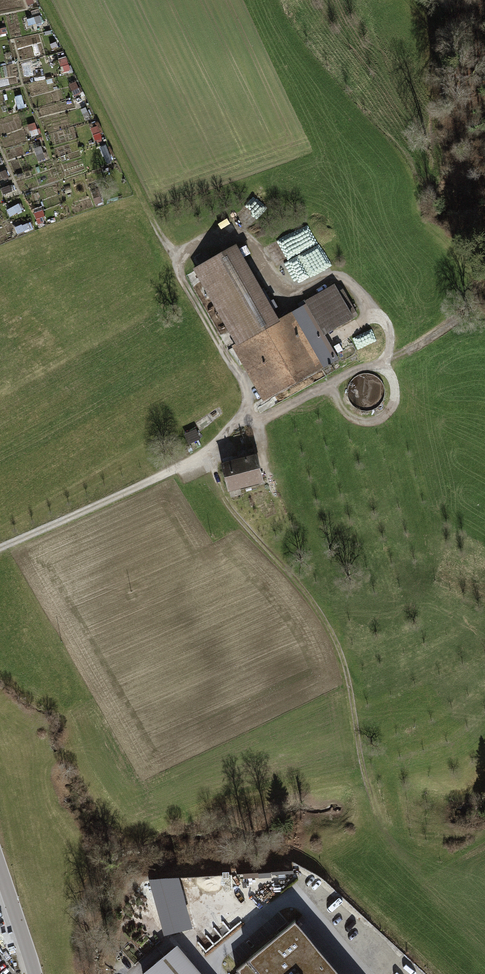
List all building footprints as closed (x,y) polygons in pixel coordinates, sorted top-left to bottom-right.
[(28,26),(42,24),(41,18),(27,20),(28,26)] [(10,180),(8,172),(0,174),(0,182),(10,180)] [(4,195),(15,193),(14,186),(3,188),(4,195)] [(237,243),(192,267),(263,398),(333,360),(319,333),(350,316),(333,284),(276,315),(237,243)] [(369,373),(363,373),(357,374),(352,377),(348,382),(346,388),(346,394),(348,400),(352,404),(357,407),(362,409),(368,409),(374,406),(378,403),(381,398),(383,392),(382,386),(379,380),(375,376),(369,373)] [(189,444),(200,439),(197,430),(185,435),(189,444)] [(255,454),(220,463),(227,492),(262,482),(255,454)] [(151,876),(165,922),(170,921),(172,928),(184,925),(168,871),(151,876)] [(201,874),(201,889),(230,888),(230,873),(201,874)] [(226,969),(230,973),(330,973),(286,919),(226,969)] [(142,973),(203,973),(177,943),(142,973)]
